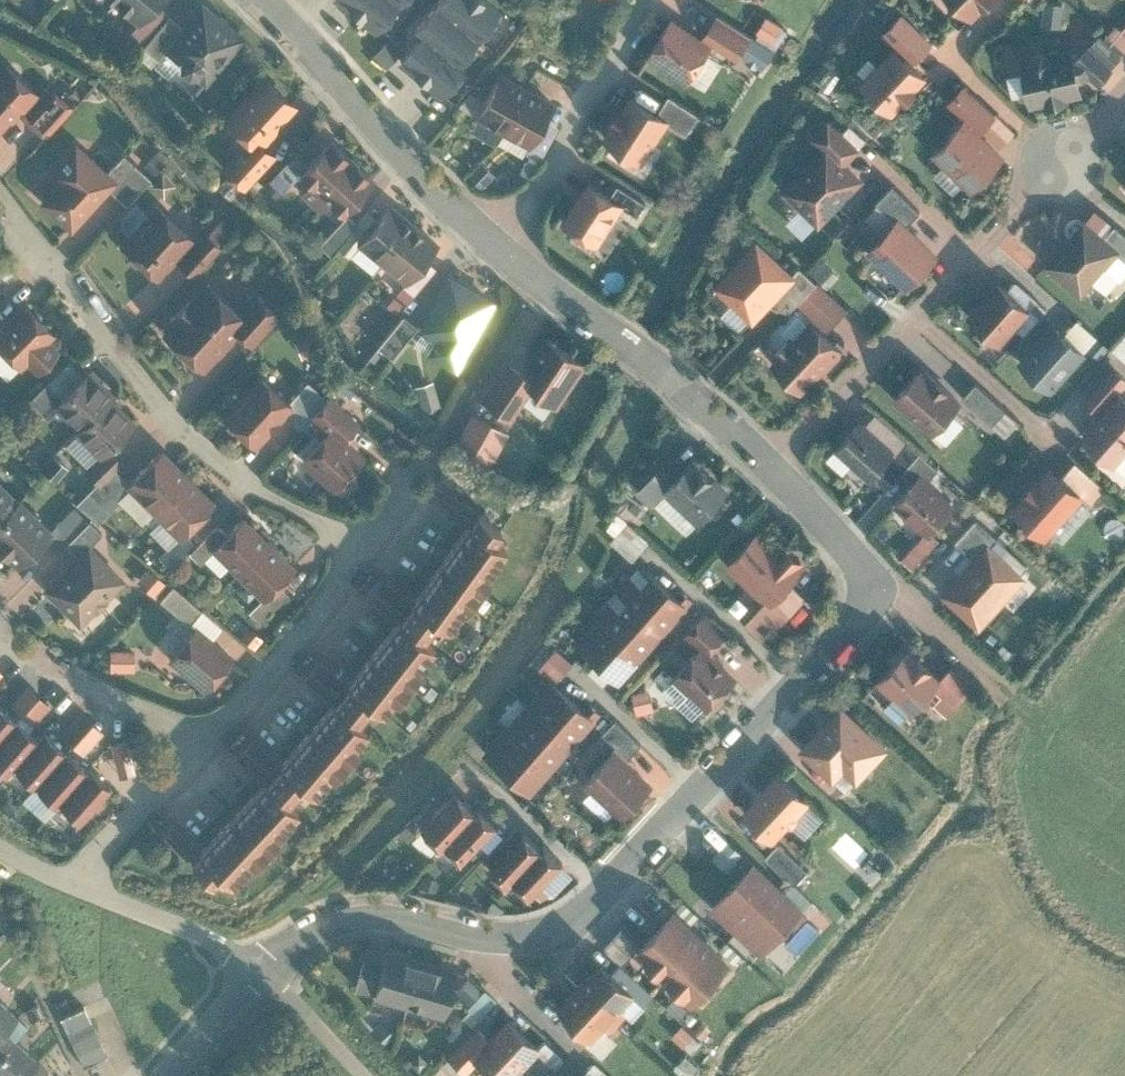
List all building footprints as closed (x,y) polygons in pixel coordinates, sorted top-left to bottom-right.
[(135,20),(153,0),(112,0),(135,20)] [(202,0),(201,0),(181,24),(163,47),(165,49),(205,81),(243,34),(202,0)] [(376,29),(399,0),(339,0),(376,29)] [(491,0),(437,0),(435,2),(477,35),(500,7),(491,0)] [(987,0),(960,0),(974,14),(987,0)] [(477,35),(435,2),(416,26),(422,31),(457,60),(477,35)] [(758,27),(775,38),(785,20),(768,10),(758,27)] [(935,39),(905,11),(887,31),(917,58),(935,39)] [(163,47),(181,24),(167,12),(142,42),(160,56),(165,49),(163,47)] [(719,13),(704,37),(712,43),(740,58),(755,36),(719,13)] [(1123,23),(1116,18),(1106,31),(1124,45),(1124,20),(1123,23)] [(704,37),(673,19),(652,53),(691,78),(712,43),(704,37)] [(457,60),(422,31),(399,59),(441,93),(464,65),(457,60)] [(1116,66),(1090,43),(1078,57),(1104,80),(1116,66)] [(895,110),(928,74),(896,45),(862,80),(895,110)] [(1075,45),(1025,56),(1035,103),(1085,93),(1075,45)] [(37,90),(7,60),(0,68),(0,127),(37,90)] [(475,114),(503,129),(528,84),(499,69),(475,114)] [(258,137),(293,100),(267,74),(226,117),(247,138),(253,143),(258,137)] [(528,84),(503,129),(530,143),(554,98),(528,84)] [(969,116),(984,130),(1000,114),(968,84),(950,100),(969,116)] [(42,130),(69,101),(54,88),(27,117),(42,130)] [(671,92),(659,111),(669,117),(690,129),(701,110),(671,92)] [(643,158),(669,117),(659,111),(634,94),(607,136),(643,158)] [(969,116),(936,151),(974,187),(1007,152),(984,130),(969,116)] [(828,142),(849,162),(864,147),(832,117),(816,132),(828,142)] [(276,153),(258,137),(253,143),(247,138),(221,165),(245,187),(276,153)] [(311,201),(352,158),(331,137),(299,170),(310,180),(300,190),(311,201)] [(821,221),(864,176),(849,162),(828,142),(786,187),(821,221)] [(38,199),(69,227),(107,185),(115,176),(107,169),(84,148),(38,199)] [(123,152),(107,169),(115,176),(107,185),(128,202),(152,176),(123,152)] [(352,158),(311,201),(321,209),(331,200),(340,209),(371,176),(352,158)] [(149,181),(159,194),(175,181),(164,168),(149,181)] [(600,242),(625,202),(613,195),(589,179),(564,219),(600,242)] [(621,182),(613,195),(625,202),(641,210),(648,198),(621,182)] [(901,218),(908,223),(923,210),(895,183),(879,200),(901,218)] [(119,241),(156,273),(192,232),(155,200),(119,241)] [(357,241),(381,261),(416,220),(391,200),(357,241)] [(346,211),(319,240),(330,250),(357,221),(346,211)] [(1085,293),(1123,247),(1109,235),(1087,217),(1049,263),(1085,293)] [(901,218),(872,250),(908,283),(938,252),(908,223),(901,218)] [(416,220),(381,261),(404,280),(438,239),(416,220)] [(1123,247),(1124,249),(1124,230),(1118,224),(1109,235),(1123,247)] [(192,273),(220,243),(206,229),(178,259),(192,273)] [(770,301),(796,274),(760,239),(718,282),(754,317),(770,301)] [(804,266),(796,274),(770,301),(795,308),(801,301),(820,280),(804,266)] [(457,369),(495,298),(450,274),(418,330),(434,339),(426,352),(457,369)] [(159,331),(201,368),(235,330),(246,316),(237,308),(204,279),(159,331)] [(850,307),(820,280),(801,301),(831,328),(850,307)] [(998,280),(969,313),(999,340),(1028,307),(998,280)] [(254,290),(237,308),(246,316),(235,330),(251,343),(279,313),(254,290)] [(23,303),(0,325),(0,348),(18,367),(25,361),(36,372),(47,361),(58,348),(48,338),(53,334),(23,303)] [(404,313),(379,344),(392,354),(417,324),(404,313)] [(805,390),(845,350),(816,321),(775,362),(805,390)] [(1053,323),(1020,359),(1051,386),(1083,350),(1083,349),(1063,332),(1053,323)] [(560,402),(587,360),(547,335),(525,371),(521,377),(532,384),(560,402)] [(521,377),(525,371),(506,359),(483,396),(513,414),(532,384),(521,377)] [(1124,385),(1124,371),(1116,364),(1087,397),(1103,411),(1124,385)] [(924,367),(898,396),(938,431),(963,403),(924,367)] [(53,410),(72,430),(110,392),(87,368),(60,395),(49,406),(53,410)] [(285,413),(293,403),(289,399),(259,374),(223,415),(257,445),(285,413)] [(310,417),(328,396),(308,378),(289,399),(293,403),(285,413),(300,426),(310,417)] [(1009,407),(979,380),(964,397),(994,423),(1009,407)] [(49,406),(60,395),(46,381),(29,398),(47,415),(53,410),(49,406)] [(1124,457),(1124,391),(1086,433),(1119,464),(1124,457)] [(110,392),(72,430),(99,457),(108,448),(137,419),(110,392)] [(329,427),(343,439),(359,421),(329,394),(328,396),(310,417),(320,425),(315,431),(321,436),(329,427)] [(469,408),(456,441),(495,457),(509,424),(469,408)] [(898,452),(861,421),(838,447),(875,479),(883,469),(898,452)] [(343,439),(329,427),(321,436),(301,459),(336,489),(363,457),(343,439)] [(905,471),(923,451),(909,439),(898,452),(883,469),(896,480),(905,471)] [(122,459),(108,448),(99,457),(84,471),(100,485),(122,459)] [(126,483),(152,509),(187,474),(161,448),(126,483)] [(923,472),(930,479),(941,467),(923,451),(905,471),(916,480),(923,472)] [(727,491),(693,459),(664,490),(698,522),(727,491)] [(1050,534),(1086,494),(1053,464),(1017,505),(1050,534)] [(930,479),(923,472),(916,480),(896,502),(930,532),(957,502),(930,479)] [(187,474),(152,509),(176,534),(211,499),(187,474)] [(17,499),(0,482),(0,517),(17,499)] [(0,517),(0,552),(13,565),(48,529),(17,499),(0,517)] [(72,504),(48,529),(63,543),(65,541),(87,519),(72,504)] [(222,877),(232,885),(299,811),(291,805),(305,789),(314,796),(372,731),(361,723),(373,708),(383,715),(438,649),(427,641),(439,623),(449,630),(507,548),(500,542),(506,532),(480,513),(472,524),(469,522),(411,602),(414,603),(399,623),(397,621),(347,684),(349,687),(335,704),(333,702),(279,765),(282,767),(267,784),(265,783),(197,856),(199,858),(191,866),(214,887),(222,877)] [(227,530),(213,544),(214,545),(262,593),(263,594),(277,580),(292,564),(242,515),(227,530)] [(976,558),(991,542),(998,534),(977,516),(955,540),(976,558)] [(77,553),(89,542),(100,530),(87,519),(65,541),(77,553)] [(216,520),(188,548),(199,559),(214,545),(213,544),(227,530),(216,520)] [(647,539),(625,521),(613,536),(635,554),(647,539)] [(759,530),(729,562),(770,601),(801,569),(759,530)] [(79,624),(125,579),(89,542),(77,553),(43,586),(79,624)] [(984,627),(1029,577),(991,542),(976,558),(945,592),(984,627)] [(168,577),(150,562),(140,574),(158,590),(168,577)] [(620,588),(663,627),(691,595),(682,586),(676,593),(642,563),(641,564),(650,572),(643,581),(634,573),(621,588),(620,588)] [(262,593),(247,607),(259,618),(287,590),(277,580),(263,594),(262,593)] [(200,609),(172,584),(160,598),(189,623),(200,609)] [(598,612),(598,613),(641,651),(663,627),(620,588),(619,589),(629,597),(619,608),(610,600),(599,612),(598,612)] [(704,611),(685,631),(700,645),(701,644),(707,650),(726,630),(704,611)] [(577,637),(576,638),(619,676),(641,651),(598,613),(597,613),(607,622),(597,632),(588,624),(577,637)] [(232,656),(195,624),(166,658),(203,689),(232,656)] [(542,662),(558,676),(575,657),(559,642),(542,662)] [(134,643),(110,643),(110,665),(134,665),(134,643)] [(700,645),(674,673),(690,688),(678,700),(693,714),(704,701),(707,704),(709,702),(717,701),(724,694),(724,686),(734,675),(707,650),(701,644),(700,645)] [(944,679),(909,649),(880,683),(914,713),(944,679)] [(530,702),(529,703),(571,739),(599,708),(590,700),(584,706),(551,677),(550,679),(559,687),(550,697),(541,690),(530,702)] [(638,708),(654,705),(650,684),(634,687),(638,708)] [(52,703),(28,685),(14,703),(37,721),(52,703)] [(20,720),(0,702),(0,743),(20,720)] [(509,726),(509,727),(551,763),(571,739),(529,703),(538,711),(529,721),(521,713),(510,726),(509,726)] [(841,706),(803,746),(832,773),(843,762),(851,753),(864,765),(883,745),(841,706)] [(105,731),(82,713),(65,734),(88,752),(105,731)] [(20,720),(0,743),(0,763),(11,772),(16,766),(41,738),(20,720)] [(642,743),(616,720),(606,731),(631,754),(642,743)] [(488,750),(487,751),(529,788),(551,763),(509,727),(508,727),(517,735),(508,745),(499,738),(488,750)] [(41,786),(71,751),(48,731),(41,738),(16,766),(41,786)] [(113,737),(117,769),(135,767),(131,735),(113,737)] [(277,760),(253,737),(236,755),(261,777),(277,760)] [(613,748),(586,777),(623,812),(650,782),(613,748)] [(93,770),(71,751),(41,786),(63,805),(64,803),(93,770)] [(95,767),(93,770),(64,803),(85,821),(117,786),(95,767)] [(779,771),(744,809),(772,836),(785,821),(792,821),(797,815),(797,809),(791,803),(801,792),(779,771)] [(453,790),(420,826),(439,843),(441,840),(472,807),(453,790)] [(472,807),(441,840),(460,857),(493,821),(474,804),(472,807)] [(194,847),(170,825),(161,835),(185,857),(194,847)] [(523,828),(490,864),(509,881),(514,875),(542,844),(523,828)] [(542,844),(514,875),(532,892),(535,889),(543,881),(563,858),(544,842),(542,844)] [(810,871),(781,843),(769,856),(798,883),(810,871)] [(733,881),(713,902),(714,903),(723,894),(734,904),(725,913),(738,925),(737,925),(738,926),(777,884),(746,854),(738,863),(745,869),(733,881)] [(777,884),(738,926),(739,926),(747,917),(758,927),(750,936),(762,947),(761,948),(763,949),(793,917),(801,908),(802,907),(777,884)] [(636,954),(664,980),(704,937),(676,911),(643,946),(636,954)] [(636,954),(643,946),(624,929),(615,939),(634,956),(636,954)] [(704,937),(664,980),(692,1005),(732,962),(704,937)] [(625,966),(634,956),(615,939),(606,948),(625,966)] [(406,1007),(419,958),(386,949),(372,997),(406,1007)] [(419,958),(406,1007),(441,1017),(455,968),(419,958)] [(583,976),(578,982),(619,1019),(627,1011),(619,1003),(632,990),(630,988),(612,970),(602,961),(586,978),(583,976)] [(575,990),(560,1006),(590,1035),(603,1021),(611,1028),(619,1019),(578,982),(573,987),(575,990)] [(19,1017),(0,1001),(0,1038),(19,1017)] [(107,1057),(85,1010),(65,1020),(87,1066),(107,1057)] [(41,1063),(16,1042),(29,1025),(19,1017),(0,1038),(0,1052),(4,1055),(0,1059),(0,1075),(29,1075),(41,1063)] [(540,1048),(510,1020),(489,1043),(473,1059),(492,1075),(513,1075),(540,1048)] [(473,1059),(489,1043),(477,1030),(449,1058),(464,1071),(473,1059)] [(51,1070),(41,1063),(29,1075),(46,1075),(51,1070)]
